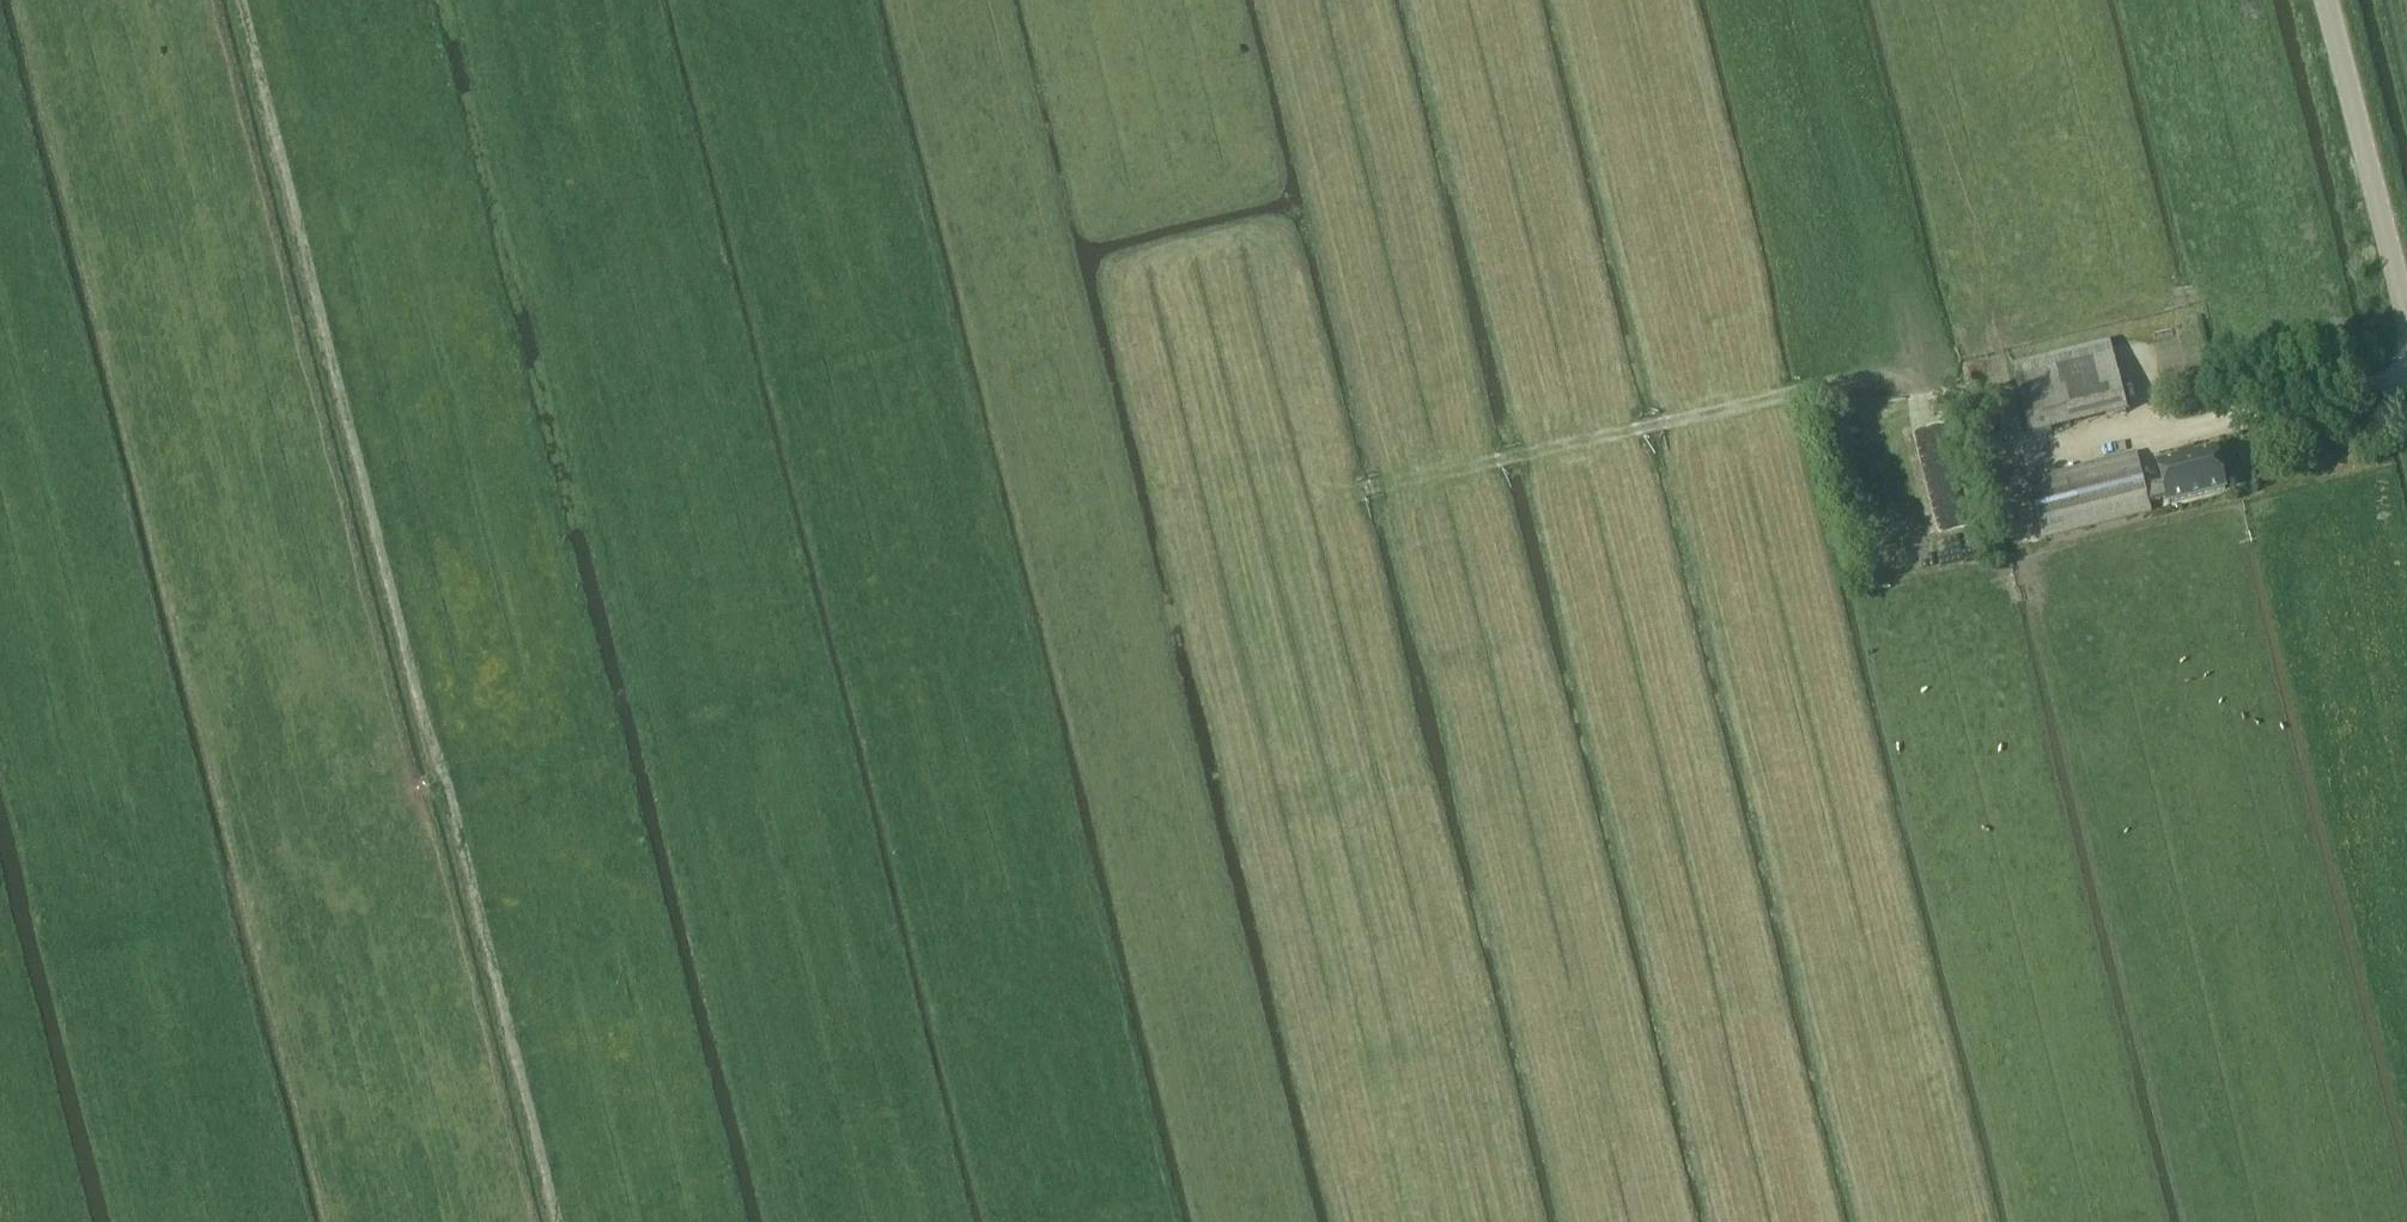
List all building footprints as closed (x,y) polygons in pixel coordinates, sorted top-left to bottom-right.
[(2031,438),(2128,413),(2111,343),(2013,367),(2031,438)] [(2158,464),(2163,482),(2163,484),(2167,499),(2168,505),(2226,490),(2216,450),(2158,464)] [(2163,484),(2163,482),(2145,486),(2137,454),(2028,481),(2043,541),(2152,515),(2149,504),(2167,499),(2163,484)] [(1990,462),(1977,465),(1981,483),(1995,480),(1990,462)]
